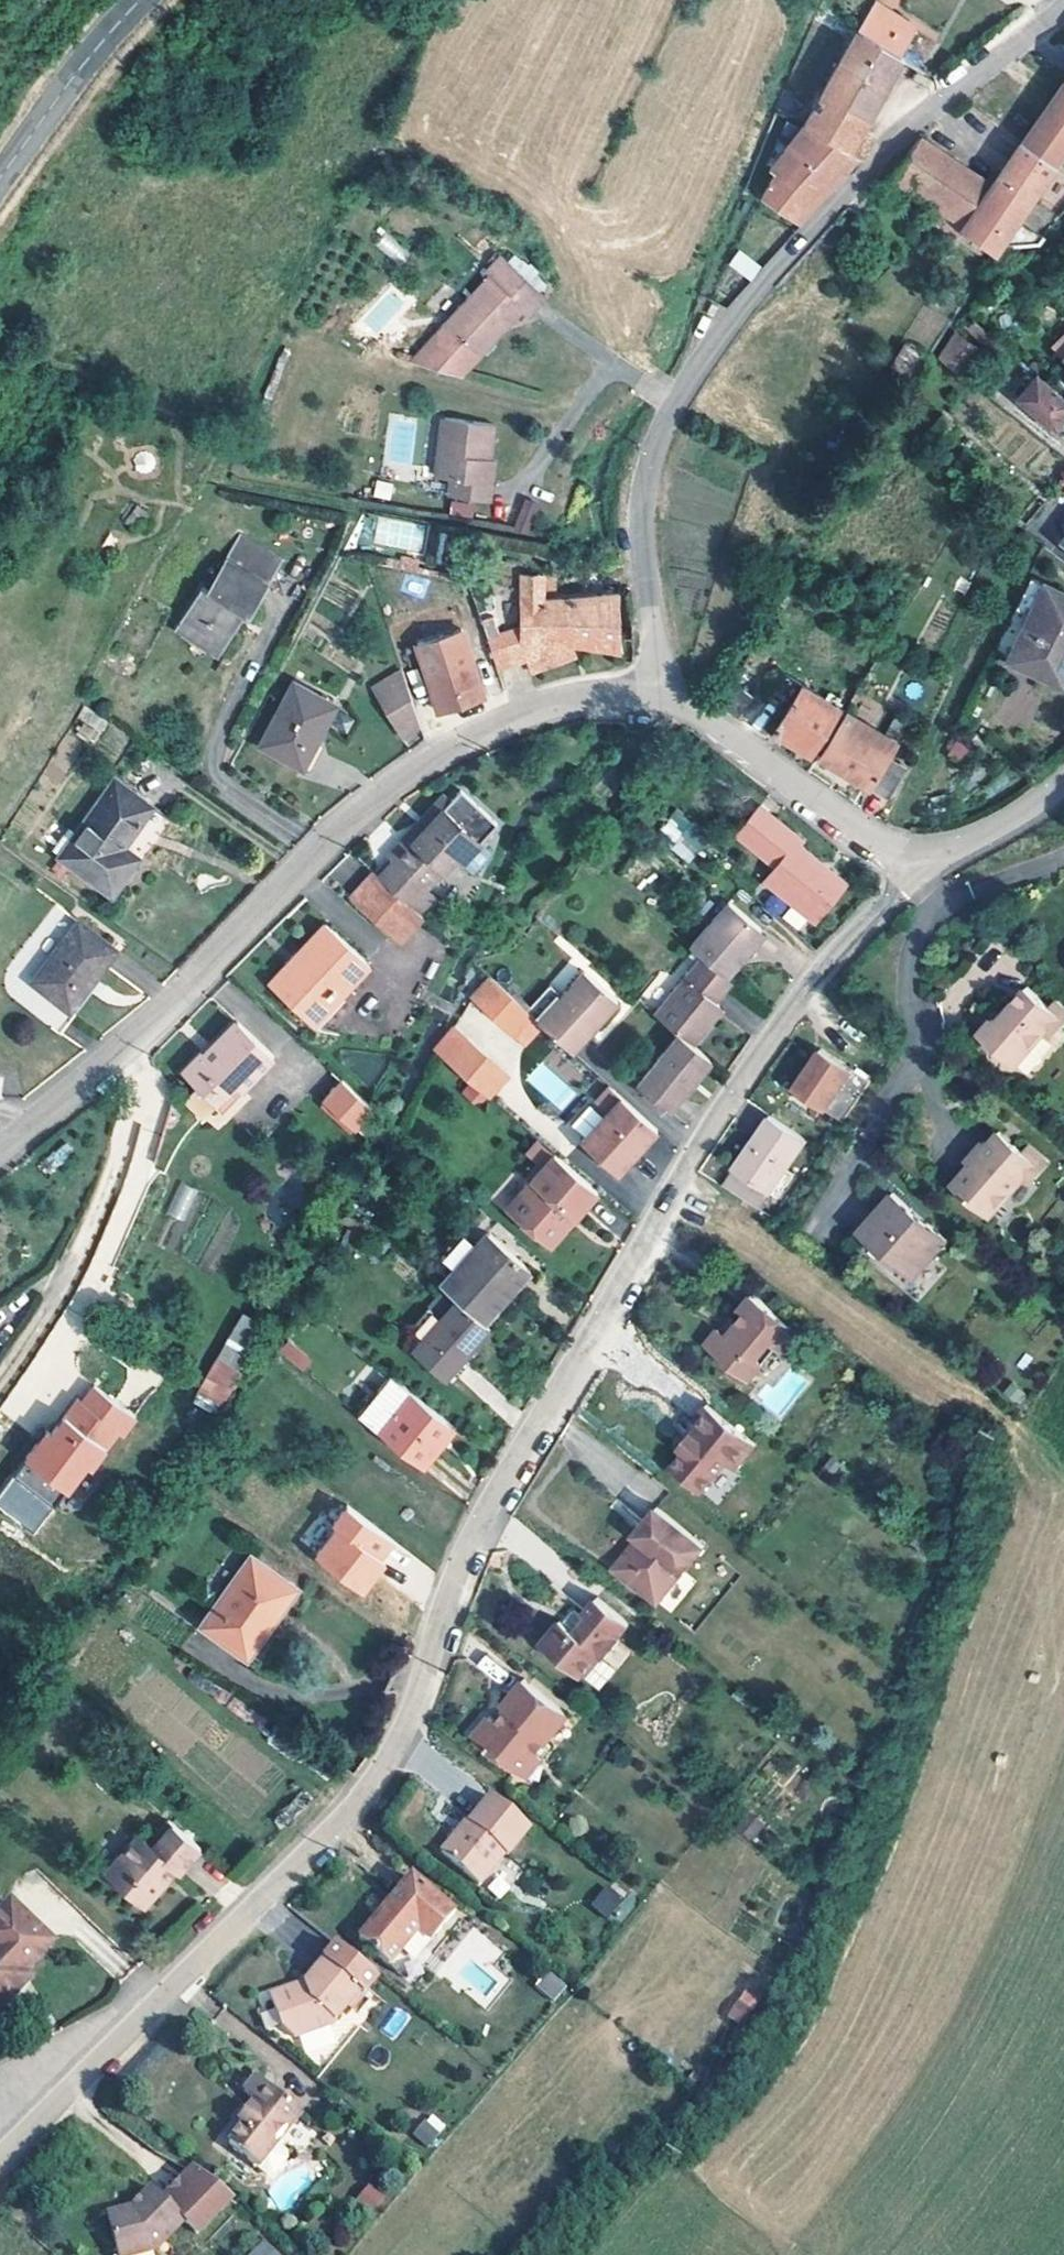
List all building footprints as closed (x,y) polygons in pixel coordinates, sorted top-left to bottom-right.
[(858,32),(903,59),(917,32),(873,5),(858,32)] [(862,128),(903,59),(858,32),(805,126),(849,151),(862,128)] [(1052,168),(1063,150),(1063,84),(1023,146),(1052,168)] [(858,155),(849,151),(805,126),(770,170),(777,175),(766,198),(802,223),(822,198),(858,155)] [(849,151),(858,155),(866,159),(881,140),(862,128),(849,151)] [(893,178),(965,230),(995,187),(921,138),(904,161),(900,167),(893,178)] [(1003,175),(1034,196),(1052,168),(1023,146),(1013,160),(1003,175)] [(1036,247),(1041,241),(1015,224),(1034,196),(1003,175),(997,183),(995,187),(965,230),(995,253),(1036,247)] [(736,250),(728,267),(753,281),(762,264),(736,250)] [(490,280),(414,364),(427,368),(462,376),(523,309),(529,314),(545,295),(503,257),(485,276),(490,280)] [(981,356),(958,337),(942,364),(963,381),(981,356)] [(892,371),(912,384),(924,366),(905,353),(892,371)] [(1063,402),(1063,401),(1036,376),(1016,399),(1045,424),(1047,422),(1051,425),(1058,417),(1055,414),(1063,402)] [(462,498),(478,501),(490,502),(496,460),(483,458),(486,443),(494,443),(496,424),(448,419),(440,478),(456,480),(454,497),(462,498)] [(394,487),(379,484),(376,498),(392,500),(394,487)] [(478,501),(462,498),(461,508),(477,511),(478,501)] [(541,506),(527,501),(516,528),(529,533),(541,506)] [(378,515),(372,542),(418,552),(424,526),(378,515)] [(450,563),(453,536),(440,534),(436,561),(450,563)] [(229,564),(267,585),(281,562),(243,540),(229,564)] [(267,585),(229,564),(212,591),(207,590),(182,630),(219,652),(242,612),(249,616),(267,585)] [(523,595),(548,594),(547,573),(523,573),(523,595)] [(801,588),(806,579),(799,575),(794,583),(801,588)] [(1015,607),(1031,614),(1044,584),(1028,576),(1015,607)] [(1031,614),(1010,659),(1062,683),(1063,679),(1063,593),(1044,584),(1031,614)] [(548,599),(548,594),(523,595),(524,624),(492,638),(502,668),(530,655),(536,670),(578,653),(575,641),(623,652),(622,598),(548,599)] [(461,611),(416,625),(443,712),(488,697),(461,611)] [(425,732),(408,679),(389,685),(406,738),(425,732)] [(340,705),(298,683),(267,742),(309,764),(340,705)] [(739,717),(753,697),(737,686),(723,706),(739,717)] [(818,742),(827,747),(847,713),(806,687),(779,730),(812,751),(818,742)] [(94,743),(108,722),(86,707),(71,728),(94,743)] [(875,791),(890,760),(897,744),(889,740),(847,713),(827,747),(821,756),(875,791)] [(889,740),(897,744),(909,720),(901,715),(889,740)] [(890,760),(875,791),(886,797),(903,769),(890,760)] [(116,894),(140,852),(124,843),(145,804),(106,783),(61,863),(116,894)] [(399,944),(423,918),(437,902),(425,891),(454,858),(460,863),(479,843),(497,824),(460,791),(449,803),(414,842),(407,836),(388,856),(395,862),(380,878),(374,873),(350,900),(399,944)] [(442,797),(407,836),(414,842),(449,803),(442,797)] [(761,805),(739,833),(778,865),(766,879),(817,921),(848,883),(832,869),(829,873),(797,848),(804,840),(761,805)] [(656,835),(692,862),(711,837),(675,810),(656,835)] [(479,843),(460,863),(473,876),(492,855),(479,843)] [(702,955),(729,977),(754,948),(750,944),(763,929),(730,901),(692,946),(702,955)] [(46,990),(86,1014),(124,949),(82,927),(46,990)] [(271,988),(313,1028),(369,967),(327,927),(271,988)] [(734,982),(729,977),(702,955),(656,1012),(680,1031),(694,1042),(705,1029),(699,1023),(718,1001),(734,982)] [(582,970),(559,996),(538,1022),(569,1048),(584,1031),(586,1033),(616,999),(582,970)] [(532,1016),(526,1012),(489,981),(474,1000),(515,1035),(532,1016)] [(532,1016),(538,1022),(559,996),(548,986),(526,1012),(532,1016)] [(1013,1064),(1041,1030),(1048,1036),(1063,1017),(1063,1013),(1050,1001),(1046,1006),(1024,987),(995,1022),(991,1018),(978,1033),(1013,1064)] [(699,1023),(705,1029),(724,1007),(718,1001),(699,1023)] [(239,1084),(245,1089),(276,1057),(241,1023),(209,1057),(206,1054),(187,1074),(201,1087),(188,1099),(207,1117),(219,1104),(239,1084)] [(694,1042),(680,1031),(640,1081),(672,1106),(713,1056),(694,1042)] [(449,1062),(491,1097),(508,1077),(466,1042),(449,1062)] [(846,1119),(873,1083),(827,1048),(797,1086),(844,1122),(846,1119)] [(541,1061),(525,1079),(562,1111),(578,1093),(541,1061)] [(340,1081),(318,1104),(353,1137),(375,1113),(340,1081)] [(239,1084),(219,1104),(225,1110),(245,1089),(239,1084)] [(632,1101),(613,1085),(600,1100),(612,1111),(586,1140),(623,1173),(662,1128),(632,1101)] [(772,1112),(734,1163),(767,1189),(769,1190),(786,1166),(807,1139),(772,1112)] [(1008,1150),(1014,1143),(998,1129),(992,1137),(1008,1150)] [(1008,1150),(992,1137),(986,1143),(982,1140),(965,1160),(968,1164),(952,1184),(988,1217),(1024,1177),(1030,1181),(1047,1162),(1027,1144),(1022,1150),(1014,1143),(1008,1150)] [(535,1156),(550,1168),(561,1155),(545,1143),(535,1156)] [(605,1192),(561,1155),(550,1168),(515,1211),(553,1242),(576,1214),(582,1219),(605,1192)] [(756,1202),(767,1189),(734,1163),(724,1177),(756,1202)] [(786,1166),(769,1190),(777,1196),(795,1173),(786,1166)] [(184,1222),(198,1189),(180,1182),(166,1214),(184,1222)] [(908,1212),(912,1208),(892,1192),(860,1229),(915,1276),(947,1238),(927,1221),(923,1225),(908,1212)] [(923,1225),(927,1221),(912,1208),(908,1212),(923,1225)] [(576,1214),(553,1242),(559,1247),(582,1219),(576,1214)] [(441,1256),(457,1270),(481,1243),(465,1229),(441,1256)] [(462,1298),(487,1320),(533,1269),(491,1232),(481,1243),(457,1270),(445,1284),(449,1288),(462,1298)] [(413,1330),(426,1341),(462,1298),(449,1288),(413,1330)] [(0,1410),(19,1422),(35,1398),(44,1404),(107,1307),(79,1290),(0,1410)] [(727,1333),(722,1329),(719,1327),(706,1343),(748,1379),(762,1363),(759,1362),(775,1344),(777,1346),(781,1350),(794,1349),(805,1337),(753,1294),(740,1309),(744,1312),(738,1321),(727,1333)] [(462,1298),(426,1341),(418,1349),(449,1376),(493,1325),(487,1320),(462,1298)] [(241,1315),(193,1402),(216,1414),(264,1328),(241,1315)] [(733,1316),(722,1329),(727,1333),(738,1321),(733,1316)] [(286,1342),(278,1353),(303,1370),(310,1359),(286,1342)] [(379,1428),(411,1388),(391,1372),(376,1390),(368,1401),(359,1413),(379,1428)] [(368,1401),(376,1390),(371,1386),(363,1397),(368,1401)] [(131,1418),(91,1387),(78,1403),(74,1399),(46,1434),(42,1431),(8,1473),(57,1512),(72,1511),(99,1476),(86,1466),(113,1432),(118,1435),(131,1418)] [(435,1435),(448,1417),(411,1388),(379,1428),(425,1464),(443,1441),(435,1435)] [(706,1403),(691,1421),(699,1427),(694,1433),(691,1431),(680,1444),(685,1448),(671,1465),(700,1489),(724,1460),(734,1467),(754,1442),(706,1403)] [(638,1534),(637,1533),(613,1563),(656,1598),(702,1543),(655,1505),(643,1520),(647,1523),(638,1534)] [(364,1598),(399,1546),(344,1510),(310,1561),(364,1598)] [(634,1531),(637,1533),(638,1534),(647,1523),(643,1520),(634,1531)] [(206,1627),(252,1659),(301,1589),(256,1557),(206,1627)] [(626,1623),(594,1596),(582,1611),(586,1614),(572,1632),(558,1620),(540,1643),(578,1674),(596,1651),(602,1655),(616,1638),(615,1637),(626,1623)] [(530,1751),(538,1758),(550,1743),(544,1739),(564,1714),(520,1678),(500,1703),(503,1706),(492,1719),(486,1714),(470,1734),(514,1770),(530,1751)] [(530,1751),(514,1770),(523,1776),(538,1758),(530,1751)] [(464,1837),(460,1834),(442,1857),(480,1889),(504,1859),(508,1861),(532,1831),(494,1799),(473,1826),(464,1837)] [(742,1814),(736,1833),(757,1840),(763,1821),(742,1814)] [(173,1866),(176,1869),(179,1871),(200,1848),(167,1819),(150,1838),(141,1830),(107,1868),(127,1887),(134,1879),(152,1896),(164,1882),(161,1879),(173,1866)] [(469,1823),(460,1834),(464,1837),(473,1826),(469,1823)] [(161,1879),(164,1882),(176,1869),(173,1866),(161,1879)] [(422,1927),(435,1938),(454,1915),(412,1878),(358,1940),(388,1966),(417,1933),(422,1927)] [(145,1903),(152,1896),(134,1879),(127,1887),(145,1903)] [(614,1917),(624,1892),(601,1884),(592,1909),(614,1917)] [(44,1954),(54,1944),(15,1904),(6,1913),(0,1919),(0,2009),(21,1989),(15,1983),(25,1972),(44,1954)] [(429,1944),(435,1938),(422,1927),(417,1933),(429,1944)] [(376,1977),(336,1944),(303,1985),(267,1999),(278,2028),(293,2040),(329,2026),(344,2007),(348,2010),(376,1977)] [(551,2000),(566,1987),(551,1969),(536,1982),(551,2000)] [(15,1983),(21,1989),(31,1979),(25,1972),(15,1983)] [(743,1988),(725,2015),(741,2025),(759,1998),(743,1988)] [(302,2123),(298,2120),(255,2085),(243,2100),(252,2108),(256,2110),(250,2117),(247,2114),(236,2128),(243,2134),(229,2151),(258,2175),(259,2174),(268,2182),(273,2181),(275,2179),(286,2166),(285,2160),(277,2153),(302,2123)] [(428,2111),(412,2135),(430,2147),(446,2123),(428,2111)] [(268,2187),(277,2204),(313,2184),(304,2168),(268,2187)] [(196,2172),(162,2205),(151,2195),(132,2213),(107,2220),(117,2254),(157,2254),(186,2228),(198,2241),(236,2205),(196,2172)] [(373,2212),(388,2196),(369,2180),(355,2197),(373,2212)] [(247,2254),(283,2254),(264,2237),(247,2254)]
